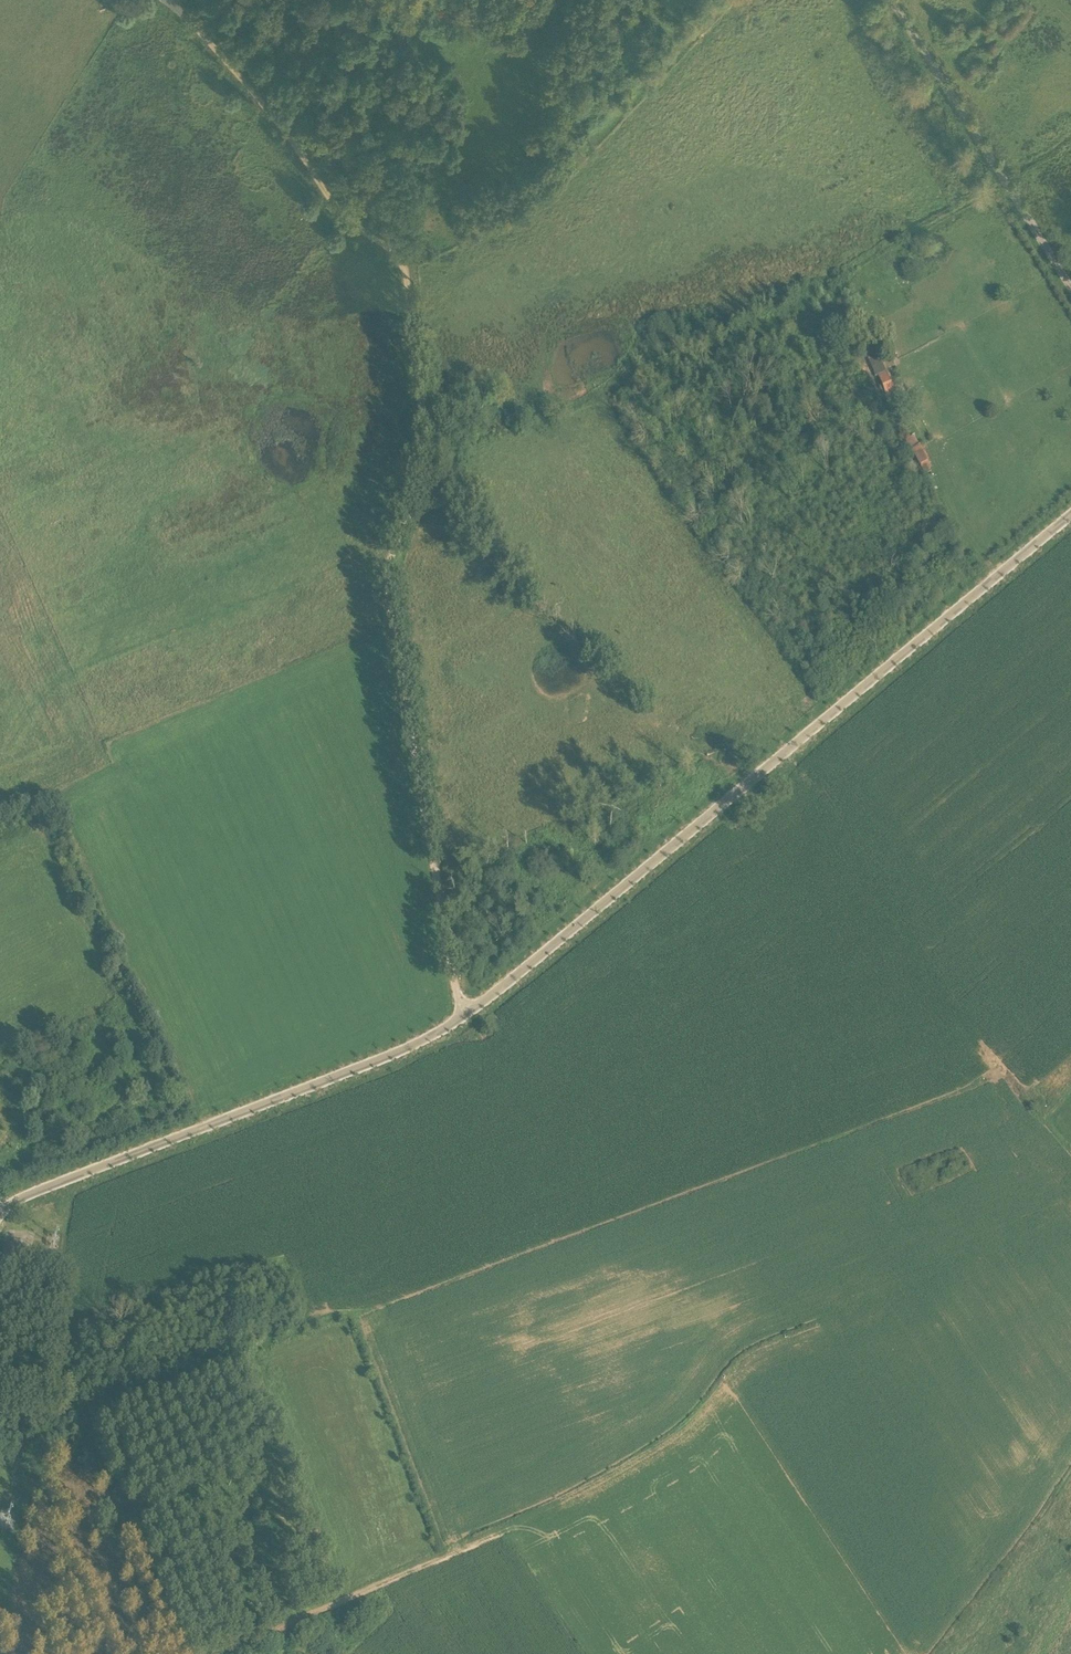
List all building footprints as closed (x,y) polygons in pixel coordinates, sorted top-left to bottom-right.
[(888,370),(879,372),(882,394),(891,393),(888,370)] [(915,434),(902,440),(918,475),(931,470),(915,434)] [(3,1262),(12,1263),(15,1244),(6,1243),(3,1262)]
